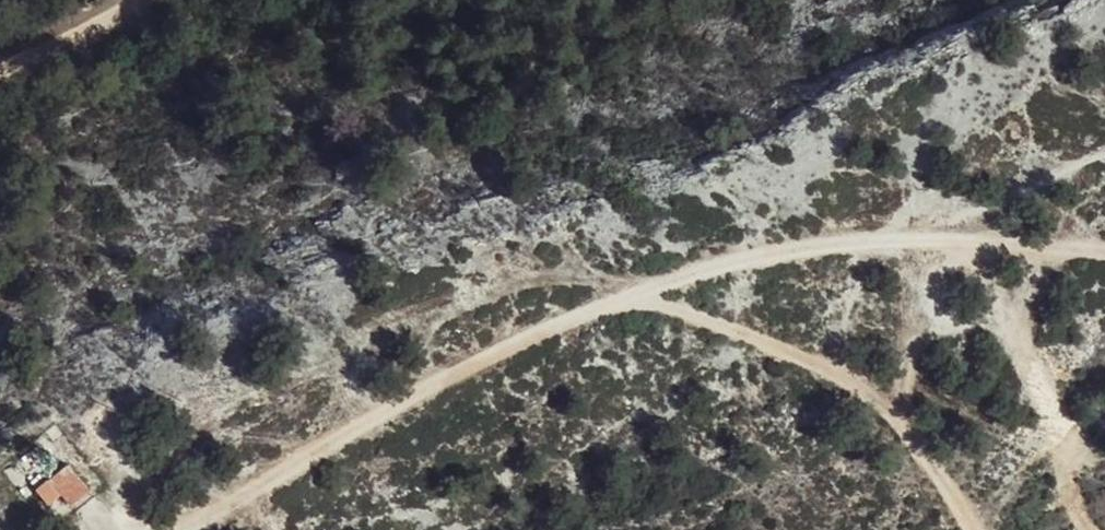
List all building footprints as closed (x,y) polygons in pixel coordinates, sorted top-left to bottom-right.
[(68,501),(88,485),(66,457),(34,482),(46,497),(58,488),(68,501)]
